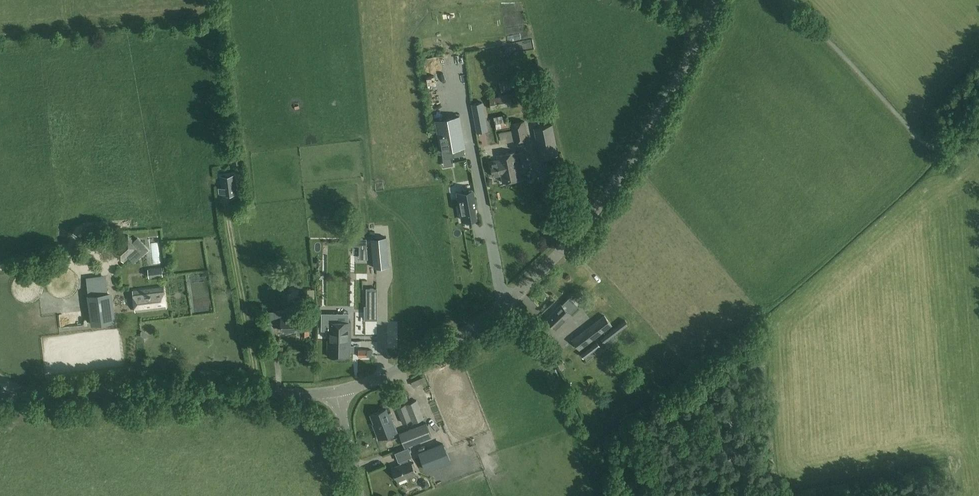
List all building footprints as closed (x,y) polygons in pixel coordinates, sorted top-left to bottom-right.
[(512,104),(510,93),(489,97),(491,108),(512,104)] [(477,132),(487,130),(482,102),(472,104),(477,132)] [(495,126),(507,124),(505,115),(494,116),(495,126)] [(436,120),(441,151),(443,158),(451,157),(452,157),(455,156),(453,149),(464,147),(465,147),(459,116),(446,118),(436,120)] [(515,141),(528,138),(524,120),(511,123),(515,141)] [(540,157),(558,153),(552,124),(533,128),(540,157)] [(515,151),(513,151),(515,160),(508,162),(512,180),(521,178),(517,160),(519,160),(519,161),(527,160),(525,150),(518,152),(516,153),(515,151)] [(515,160),(513,151),(497,154),(498,158),(490,160),(493,176),(501,174),(502,182),(512,180),(508,162),(515,160)] [(472,180),(483,179),(481,162),(471,163),(472,180)] [(224,193),(224,194),(237,193),(234,175),(222,176),(223,188),(220,188),(220,193),(224,193)] [(472,189),(457,192),(462,219),(476,217),(474,206),(475,206),(472,189)] [(124,262),(140,248),(128,235),(113,249),(124,262)] [(371,238),(374,267),(389,266),(386,237),(371,238)] [(339,247),(340,271),(359,270),(358,247),(339,247)] [(314,267),(315,278),(335,277),(334,266),(314,267)] [(162,267),(148,268),(149,278),(163,276),(162,267)] [(112,322),(108,290),(95,291),(94,279),(87,280),(89,292),(88,292),(92,324),(112,322)] [(354,283),(340,284),(341,292),(355,291),(354,283)] [(136,311),(167,308),(164,287),(133,291),(136,311)] [(367,288),(367,306),(377,306),(377,288),(367,288)] [(561,304),(546,317),(555,327),(570,313),(569,312),(575,306),(569,300),(563,305),(561,304)] [(309,334),(309,331),(309,324),(309,319),(308,319),(301,319),(301,317),(285,317),(285,310),(275,311),(275,323),(281,322),(281,330),(301,330),(301,334),(309,334)] [(308,319),(309,319),(309,324),(317,324),(316,312),(315,312),(308,313),(308,319)] [(350,345),(350,321),(348,321),(348,313),(322,313),(321,329),(328,329),(327,355),(350,356),(350,349),(354,349),(354,345),(350,345)] [(611,324),(604,315),(572,339),(579,348),(587,342),(611,324)] [(601,338),(603,341),(627,323),(625,320),(601,338)] [(148,337),(142,331),(138,336),(145,341),(148,337)] [(548,346),(553,342),(547,334),(542,337),(548,346)] [(597,341),(581,354),(583,357),(599,345),(597,341)] [(424,375),(411,381),(413,386),(426,380),(424,375)] [(417,400),(415,400),(405,404),(411,419),(413,422),(424,418),(417,400)] [(411,419),(405,404),(396,407),(402,423),(411,419)] [(50,408),(51,415),(67,415),(66,407),(50,408)] [(394,423),(389,412),(387,413),(386,408),(370,414),(374,423),(373,423),(378,438),(397,431),(397,430),(396,431),(393,423),(394,423)] [(419,425),(424,438),(431,435),(426,422),(419,425)] [(450,460),(444,444),(420,453),(426,470),(450,460)] [(399,461),(401,460),(403,464),(393,468),(395,471),(394,472),(395,477),(397,477),(398,480),(416,473),(411,461),(408,462),(407,458),(412,456),(408,448),(396,453),(399,461)] [(386,461),(397,457),(395,451),(384,456),(386,461)]
